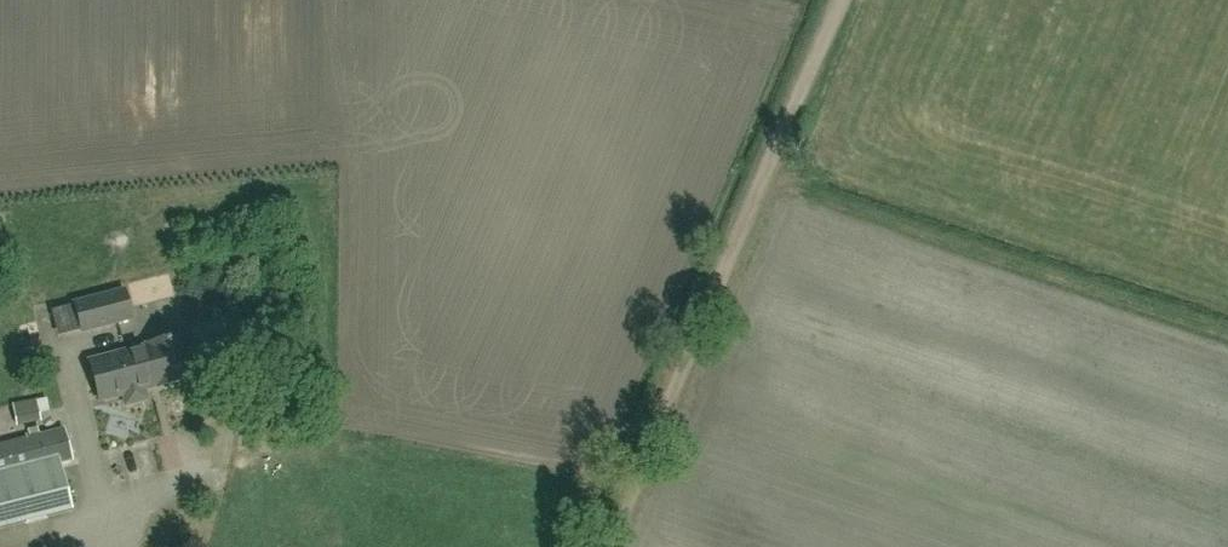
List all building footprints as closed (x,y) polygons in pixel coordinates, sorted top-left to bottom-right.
[(75,303),(83,331),(133,318),(126,290),(75,303)] [(149,399),(146,388),(162,383),(163,386),(198,377),(186,334),(151,343),(152,345),(91,362),(101,400),(124,394),(127,405),(149,399)] [(41,419),(38,395),(14,399),(18,423),(41,419)] [(0,445),(0,528),(72,510),(60,462),(71,459),(63,428),(0,445)]
